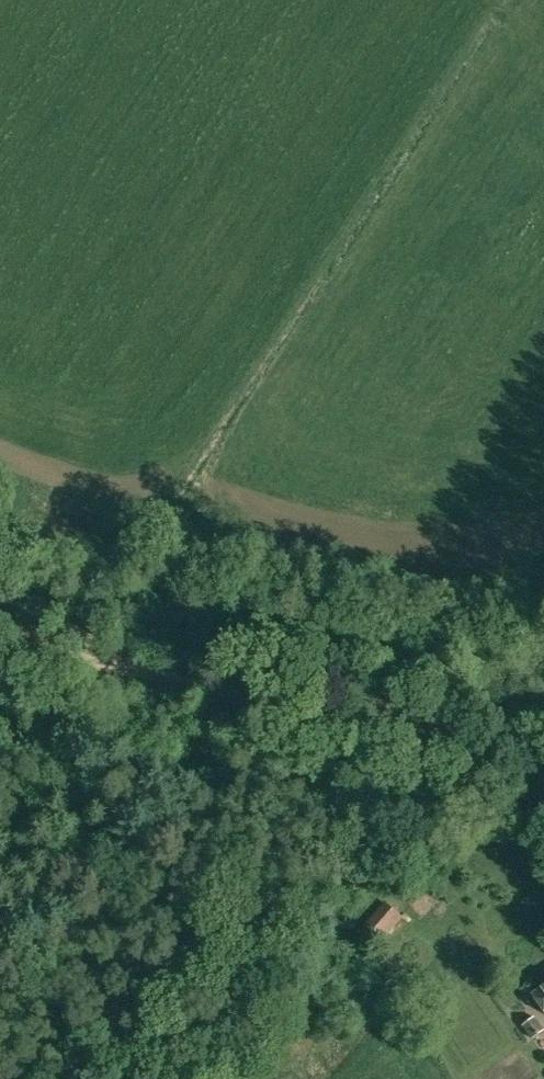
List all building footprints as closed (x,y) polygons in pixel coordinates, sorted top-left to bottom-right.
[(351,944),(360,952),(375,935),(376,936),(392,918),(380,908),(365,926),(366,927),(351,944)] [(393,921),(381,940),(393,947),(404,929),(393,921)] [(532,993),(543,1008),(543,984),(532,993)] [(522,1025),(532,1038),(543,1029),(534,1016),(522,1025)]
